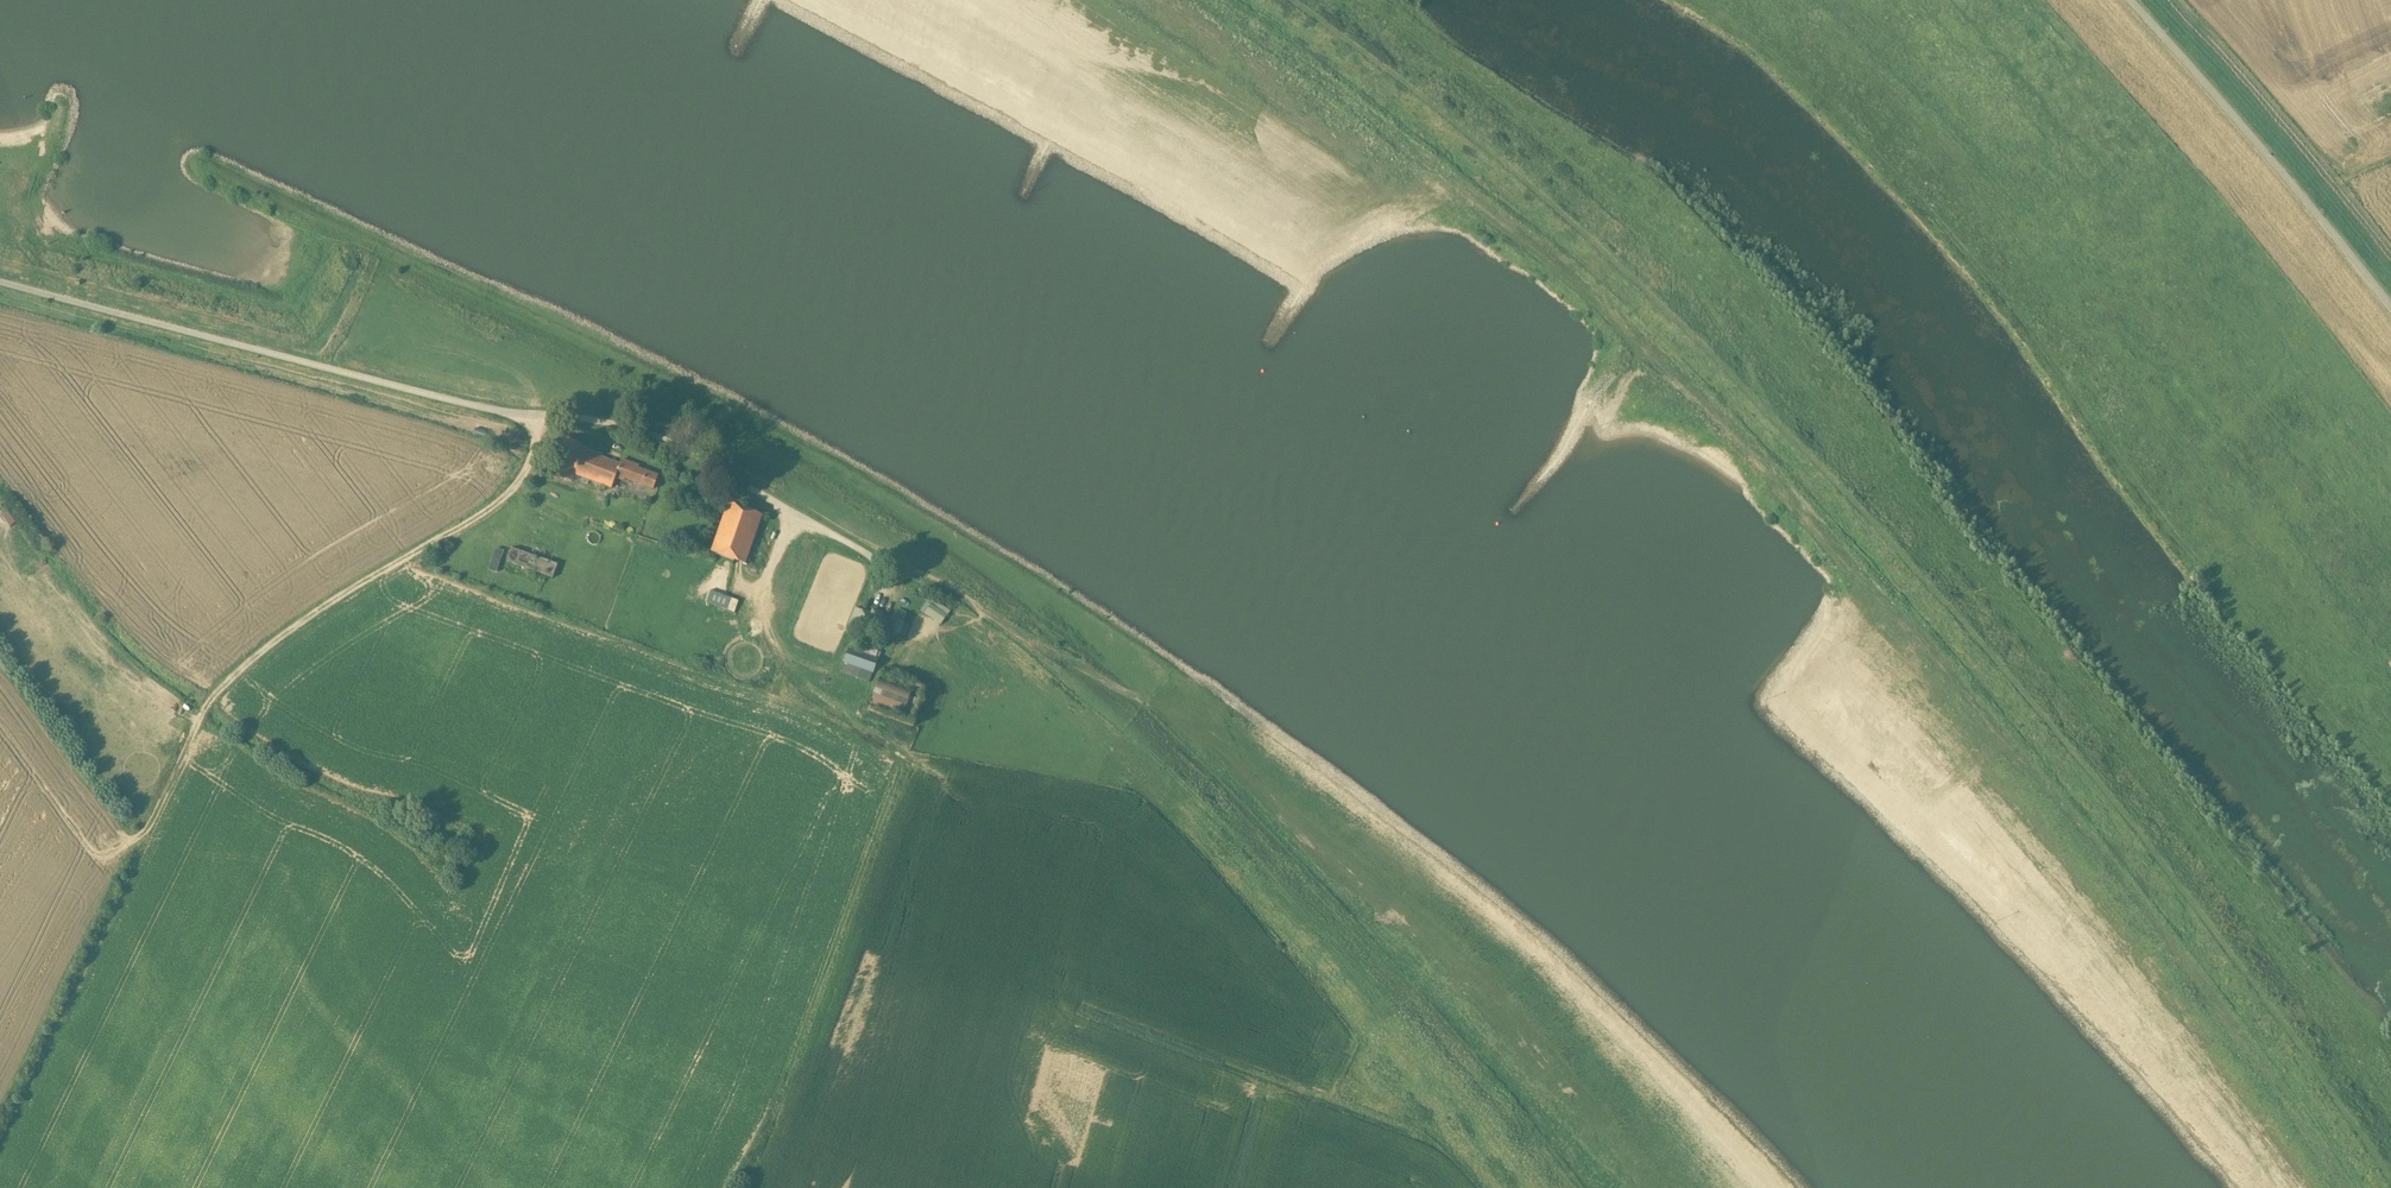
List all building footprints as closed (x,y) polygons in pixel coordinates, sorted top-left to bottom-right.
[(624,478),(653,489),(658,475),(638,468),(638,466),(622,459),(620,464),(583,450),(585,445),(565,438),(552,474),(571,481),(574,473),(611,487),(615,477),(623,480),(624,478)] [(736,560),(745,563),(762,516),(728,504),(712,552),(736,560)] [(10,526),(17,520),(8,510),(2,515),(10,526)] [(496,547),(489,569),(498,572),(505,550),(496,547)] [(506,560),(553,577),(558,564),(511,548),(506,560)] [(706,602),(728,610),(732,598),(710,590),(706,602)] [(920,611),(942,624),(949,611),(927,599),(920,611)] [(871,614),(862,610),(858,621),(881,630),(885,620),(881,618),(882,613),(873,609),(871,614)] [(888,630),(900,635),(905,622),(893,618),(888,630)] [(844,663),(873,672),(878,659),(849,649),(844,663)] [(913,693),(879,680),(872,701),(906,713),(913,693)]
